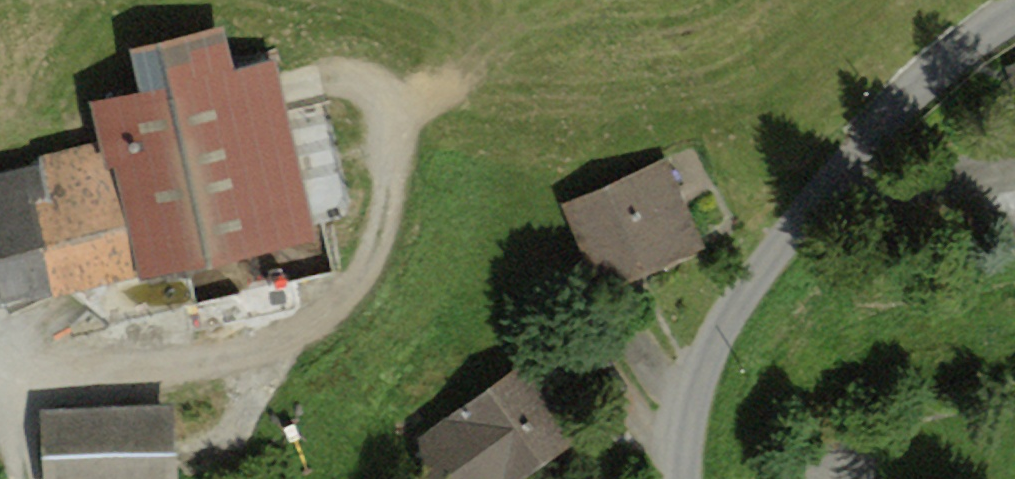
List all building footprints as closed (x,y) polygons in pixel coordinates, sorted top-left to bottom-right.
[(0,151),(0,313),(308,242),(265,58),(208,71),(195,14),(98,37),(109,85),(66,95),(75,134),(0,151)] [(1002,109),(1014,143),(1014,104),(1002,109)] [(656,161),(551,199),(581,280),(686,243),(656,161)] [(520,360),(393,445),(416,478),(492,478),(567,429),(520,360)] [(35,405),(38,478),(175,478),(172,399),(35,405)]
